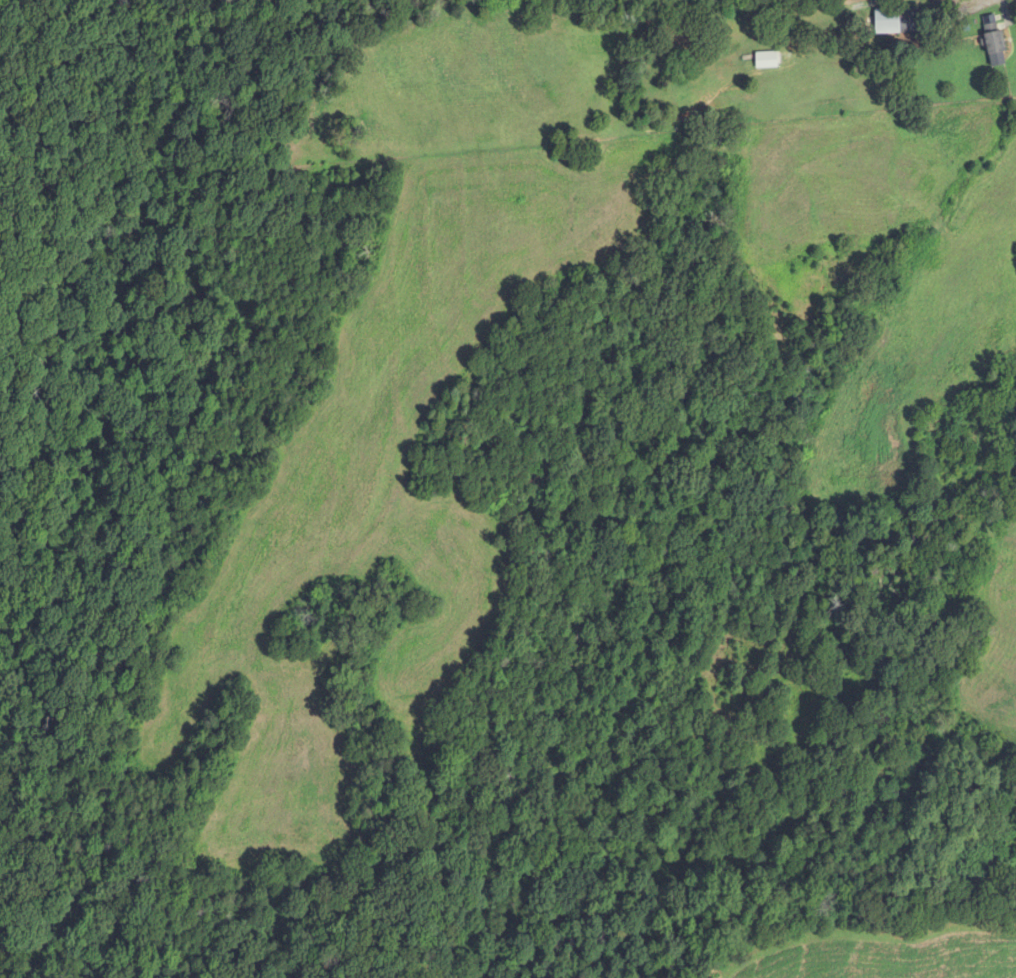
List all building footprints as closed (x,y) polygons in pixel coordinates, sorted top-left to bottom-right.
[(874,9),(874,33),(917,33),(917,9),(874,9)] [(988,55),(1004,51),(997,23),(980,27),(988,55)]
